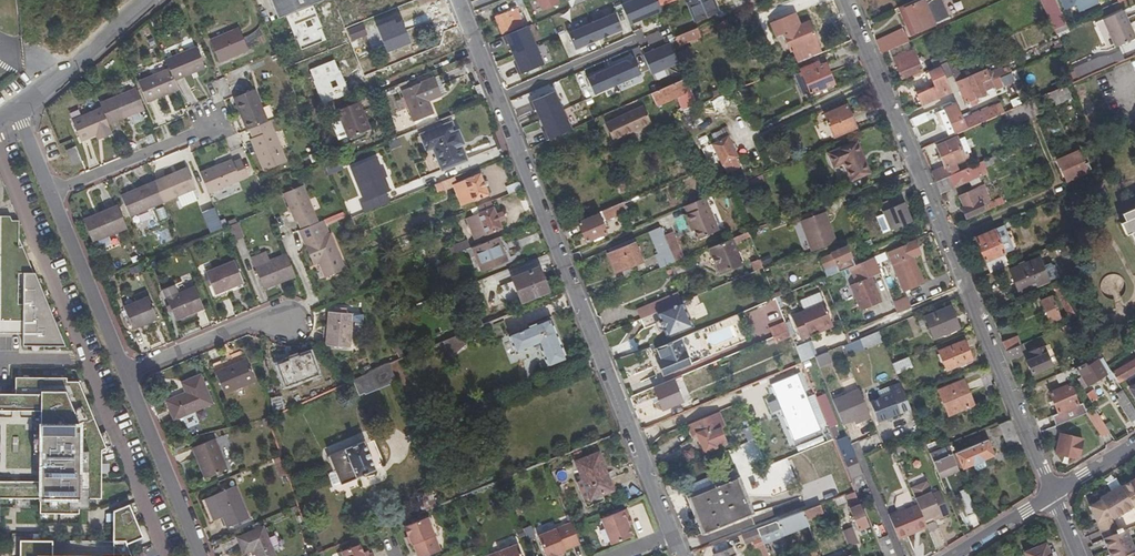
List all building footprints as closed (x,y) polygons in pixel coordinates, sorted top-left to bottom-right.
[(321,1),(321,0),(269,0),(276,19),(321,1)] [(538,13),(557,5),(555,0),(532,0),(538,13)] [(628,25),(660,11),(658,7),(655,0),(631,0),(619,5),(628,25)] [(685,6),(692,23),(715,13),(710,0),(698,0),(685,6)] [(904,4),(905,8),(904,9),(914,33),(916,32),(917,33),(926,29),(926,28),(933,25),(925,7),(929,6),(927,0),(914,0),(904,4)] [(1047,18),(1053,30),(1061,26),(1050,0),(1040,0),(1047,18)] [(1080,0),(1060,0),(1064,8),(1075,4),(1077,10),(1083,8),(1080,0)] [(515,9),(495,18),(501,34),(522,25),(515,9)] [(1102,20),(1114,47),(1134,38),(1122,11),(1102,20)] [(622,31),(615,13),(568,33),(576,51),(622,31)] [(790,52),(795,64),(819,53),(815,42),(816,41),(807,21),(798,25),(793,14),(768,25),(774,37),(780,34),(788,52),(790,52)] [(376,26),(385,51),(408,42),(401,21),(395,23),(393,20),(376,26)] [(349,41),(365,35),(360,23),(345,29),(349,41)] [(517,75),(543,64),(527,26),(500,38),(517,75)] [(695,28),(674,37),(678,46),(699,37),(695,28)] [(236,29),(210,40),(219,60),(245,49),(236,29)] [(902,33),(876,44),(880,53),(908,41),(905,33),(902,33)] [(880,53),(883,61),(891,58),(895,66),(895,68),(900,79),(910,74),(911,77),(922,72),(908,41),(880,53)] [(668,42),(641,54),(650,75),(677,63),(668,42)] [(194,46),(163,59),(166,67),(172,79),(190,72),(189,70),(201,65),(194,46)] [(675,53),(678,61),(693,55),(690,47),(675,53)] [(584,79),(591,96),(641,75),(634,57),(584,79)] [(952,60),(946,62),(951,75),(957,72),(952,60)] [(1073,73),(1077,80),(1102,69),(1099,61),(1073,73)] [(815,62),(799,70),(809,93),(832,84),(823,64),(817,66),(815,62)] [(939,67),(943,78),(950,75),(945,63),(938,65),(939,67)] [(172,79),(166,67),(135,79),(143,100),(162,93),(161,90),(174,85),(172,79)] [(943,78),(939,67),(927,72),(933,86),(916,94),(920,106),(944,96),(942,91),(948,89),(943,78)] [(992,88),(990,81),(989,79),(983,81),(982,78),(984,77),(982,72),(957,82),(965,102),(984,95),(983,91),(992,88)] [(1010,73),(1000,76),(1002,84),(1013,81),(1010,73)] [(684,79),(650,94),(656,107),(677,98),(682,112),(696,106),(684,79)] [(420,82),(401,90),(412,121),(432,113),(420,82)] [(161,90),(162,93),(175,88),(174,85),(161,90)] [(133,88),(128,90),(135,108),(140,107),(137,99),(133,88)] [(105,123),(124,115),(122,113),(135,108),(128,90),(96,103),(97,105),(98,107),(105,123)] [(232,98),(245,131),(248,129),(265,122),(265,120),(252,91),(232,98)] [(553,91),(528,102),(544,140),(570,129),(553,91)] [(356,102),(335,111),(346,137),(367,128),(356,102)] [(964,128),(961,121),(953,104),(948,103),(942,105),(953,132),(964,128)] [(845,105),(824,115),(833,137),(855,127),(845,105)] [(105,123),(98,107),(84,113),(66,120),(74,141),(92,134),(97,132),(99,136),(109,133),(105,123)] [(140,107),(135,108),(122,113),(124,115),(141,109),(140,107)] [(642,107),(606,124),(609,132),(613,141),(649,123),(642,107)] [(930,109),(909,118),(913,127),(934,117),(930,109)] [(983,112),(961,121),(964,128),(964,130),(986,120),(983,112)] [(431,148),(438,169),(465,160),(452,119),(415,131),(422,151),(431,148)] [(280,151),(268,121),(265,122),(248,129),(252,139),(258,154),(255,155),(262,172),(285,163),(280,151)] [(726,138),(712,145),(721,165),(736,158),(726,138)] [(932,172),(936,181),(949,176),(947,172),(952,170),(950,164),(966,158),(965,155),(962,155),(955,138),(935,147),(943,167),(932,172)] [(258,154),(252,139),(249,140),(255,155),(258,154)] [(853,143),(825,154),(831,167),(842,163),(849,180),(866,173),(853,143)] [(390,146),(362,158),(368,172),(374,169),(383,191),(405,182),(399,167),(403,165),(399,154),(396,155),(394,155),(390,146)] [(81,161),(75,147),(67,150),(73,165),(81,161)] [(1066,156),(1076,177),(1086,173),(1077,152),(1066,156)] [(1076,177),(1066,156),(1056,161),(1066,182),(1076,177)] [(934,182),(939,194),(966,182),(971,180),(983,174),(981,167),(995,162),(992,157),(949,176),(936,181),(934,182)] [(230,160),(198,173),(207,193),(236,181),(247,177),(239,159),(231,162),(230,160)] [(407,181),(401,166),(399,167),(405,182),(407,181)] [(170,172),(152,180),(160,199),(175,193),(193,186),(185,168),(171,174),(170,172)] [(479,173),(464,179),(473,200),(488,194),(479,173)] [(453,176),(441,181),(443,189),(456,184),(453,176)] [(150,206),(161,201),(160,199),(152,180),(136,187),(137,190),(120,198),(127,215),(150,206)] [(296,221),(300,230),(316,223),(312,212),(307,200),(301,186),(282,193),(294,222),(296,221)] [(118,194),(120,198),(137,190),(136,187),(118,194)] [(974,190),(960,196),(965,207),(962,209),(965,217),(983,210),(974,190)] [(490,201),(488,194),(473,200),(475,206),(490,201)] [(684,215),(688,225),(691,223),(694,230),(697,238),(716,231),(703,198),(684,206),(687,213),(684,215)] [(881,234),(910,222),(902,203),(895,205),(892,198),(877,204),(881,214),(874,217),(881,234)] [(475,206),(470,209),(471,214),(478,212),(486,233),(501,227),(490,201),(475,206)] [(988,210),(997,206),(994,201),(986,205),(988,210)] [(620,203),(596,214),(596,215),(578,223),(585,241),(605,233),(600,221),(624,211),(620,203)] [(90,240),(124,226),(115,204),(81,217),(90,240)] [(159,218),(166,216),(163,206),(156,208),(159,218)] [(206,232),(220,228),(213,206),(200,210),(206,232)] [(1120,215),(1134,250),(1134,209),(1120,215)] [(342,212),(322,221),(323,224),(344,216),(342,212)] [(799,220),(810,251),(834,242),(827,224),(825,225),(820,212),(799,220)] [(22,328),(22,342),(63,340),(16,237),(16,220),(0,220),(0,329),(22,328)] [(237,221),(227,224),(232,240),(242,237),(237,221)] [(312,266),(318,263),(320,262),(326,277),(344,270),(329,234),(328,235),(323,224),(322,221),(316,223),(300,230),(297,232),(311,265),(312,266)] [(659,227),(649,232),(658,255),(655,256),(660,269),(673,263),(659,227)] [(748,237),(746,232),(733,238),(735,242),(748,237)] [(993,232),(974,239),(983,261),(1002,253),(993,232)] [(663,236),(673,263),(682,260),(671,233),(663,236)] [(455,254),(471,247),(481,243),(477,236),(451,245),(455,254)] [(505,260),(496,237),(481,243),(471,247),(480,270),(505,260)] [(615,273),(641,262),(631,239),(622,243),(624,247),(607,254),(615,273)] [(729,240),(707,249),(718,274),(739,265),(729,240)] [(913,242),(887,253),(903,293),(921,284),(911,258),(918,255),(913,242)] [(821,274),(823,278),(852,265),(846,248),(845,247),(830,253),(829,255),(819,258),(823,269),(834,265),(835,267),(823,272),(823,274),(821,274)] [(275,279),(276,282),(293,275),(286,258),(284,252),(252,264),(260,285),(275,279)] [(1038,259),(1009,271),(1018,293),(1047,281),(1038,259)] [(754,272),(761,269),(758,260),(750,264),(754,272)] [(232,261),(204,272),(213,294),(242,282),(232,261)] [(325,278),(326,277),(320,262),(318,263),(325,278)] [(537,268),(511,278),(520,302),(547,292),(537,268)] [(870,276),(849,285),(859,310),(880,301),(870,276)] [(275,279),(260,285),(261,288),(276,282),(275,279)] [(160,288),(164,297),(174,320),(201,308),(192,286),(175,293),(171,284),(160,288)] [(1073,316),(1075,315),(1057,285),(1048,288),(1050,292),(1052,291),(1068,316),(1071,314),(1073,316)] [(648,305),(651,314),(655,312),(656,312),(676,303),(681,301),(682,301),(678,292),(648,305)] [(122,305),(131,327),(156,317),(147,295),(122,305)] [(892,304),(896,312),(910,306),(906,298),(892,304)] [(1051,298),(1040,302),(1049,322),(1059,318),(1051,298)] [(691,326),(681,301),(676,303),(656,312),(655,312),(666,337),(681,331),(681,330),(691,326)] [(822,303),(789,316),(799,340),(808,336),(807,333),(817,329),(830,324),(822,303)] [(651,314),(648,305),(647,304),(637,308),(641,318),(651,314)] [(948,307),(924,318),(932,337),(957,327),(948,307)] [(351,312),(327,310),(324,344),(348,346),(351,312)] [(541,348),(548,367),(566,360),(550,319),(509,335),(515,353),(533,346),(541,348)] [(500,338),(509,335),(503,321),(493,324),(498,339),(500,338)] [(773,337),(787,331),(783,321),(769,328),(773,337)] [(830,324),(817,329),(818,332),(831,327),(830,324)] [(1059,329),(1044,335),(1047,340),(1061,334),(1059,329)] [(470,330),(441,342),(447,357),(478,345),(472,330),(470,330)] [(846,354),(880,340),(876,330),(842,345),(846,354)] [(1001,341),(1005,351),(1018,346),(1015,336),(1001,341)] [(678,339),(655,348),(660,361),(655,363),(661,376),(690,363),(679,339),(678,339)] [(794,345),(799,361),(815,356),(809,340),(794,345)] [(962,341),(937,351),(944,369),(969,358),(962,341)] [(1018,346),(1005,351),(1008,359),(1021,355),(1020,353),(1025,350),(1022,344),(1018,346)] [(434,345),(422,349),(426,360),(438,355),(434,345)] [(1033,358),(1025,361),(1030,373),(1049,364),(1041,347),(1031,352),(1033,358)] [(817,367),(831,361),(827,350),(813,355),(817,367)] [(274,363),(282,385),(314,374),(307,352),(274,363)] [(890,363),(893,369),(910,362),(907,356),(890,363)] [(244,357),(214,370),(223,391),(254,378),(244,357)] [(1102,358),(1097,361),(1105,375),(1111,371),(1107,366),(1102,358)] [(1111,371),(1117,382),(1134,371),(1134,360),(1134,358),(1111,371)] [(1074,376),(1081,388),(1105,375),(1097,361),(1085,366),(1084,364),(1071,371),(1074,376)] [(351,373),(355,393),(395,385),(391,365),(351,373)] [(1070,369),(1054,375),(1058,383),(1074,376),(1071,371),(1070,369)] [(23,498),(38,498),(38,513),(52,514),(65,514),(77,514),(77,498),(98,491),(98,480),(98,442),(103,440),(76,374),(64,374),(64,370),(13,370),(13,386),(0,386),(0,497),(23,498)] [(769,385),(793,442),(820,432),(796,374),(769,385)] [(182,392),(164,399),(172,418),(210,402),(198,375),(178,384),(182,392)] [(962,379),(939,389),(948,414),(973,404),(962,379)] [(877,421),(909,408),(904,396),(897,380),(887,384),(890,393),(869,402),(877,421)] [(670,381),(653,388),(661,409),(679,402),(670,381)] [(1068,384),(1048,393),(1056,413),(1076,405),(1068,384)] [(1086,393),(1091,401),(1096,398),(1091,390),(1086,393)] [(1122,390),(1116,393),(1118,397),(1116,399),(1129,421),(1134,417),(1134,411),(1122,390)] [(268,397),(272,411),(283,408),(280,395),(268,397)] [(1100,435),(1107,431),(1094,408),(1086,412),(1100,435)] [(717,411),(686,424),(690,436),(696,433),(703,451),(715,447),(713,444),(724,439),(718,428),(723,427),(717,411)] [(844,424),(848,432),(867,424),(863,417),(844,424)] [(1047,418),(1035,423),(1039,432),(1040,431),(1051,427),(1047,418)] [(1008,419),(997,423),(1005,442),(1016,438),(1008,419)] [(830,435),(838,434),(836,424),(828,426),(830,435)] [(743,428),(745,440),(752,439),(749,426),(743,428)] [(1051,427),(1040,431),(1043,439),(1054,434),(1051,427)] [(1081,437),(1059,432),(1055,453),(1076,458),(1081,437)] [(970,445),(954,452),(961,469),(970,465),(971,465),(981,461),(982,459),(992,455),(985,440),(984,439),(981,434),(968,440),(970,445)] [(215,437),(193,444),(204,475),(225,467),(215,437)] [(361,439),(327,454),(333,471),(332,474),(335,482),(338,484),(373,468),(361,439)] [(954,464),(947,445),(928,453),(936,472),(943,469),(944,471),(949,469),(948,466),(954,464)] [(861,473),(852,451),(842,456),(850,477),(861,473)] [(574,462),(589,499),(612,490),(596,453),(574,462)] [(688,495),(704,532),(750,513),(735,475),(688,495)] [(1120,486),(1119,484),(1097,496),(1098,498),(1092,509),(1098,528),(1113,522),(1111,519),(1131,507),(1132,509),(1134,507),(1134,477),(1120,486)] [(220,515),(224,525),(246,517),(233,485),(212,493),(203,497),(211,518),(220,515)] [(857,529),(867,525),(853,491),(845,494),(849,506),(847,506),(857,529)] [(913,498),(916,505),(922,520),(932,516),(939,514),(931,493),(930,492),(913,498)] [(939,514),(945,511),(937,492),(931,493),(939,514)] [(14,507),(23,507),(23,498),(0,497),(0,507),(14,507)] [(968,517),(975,514),(968,497),(961,500),(968,517)] [(802,511),(805,519),(821,513),(824,519),(831,515),(827,505),(819,507),(818,504),(802,511)] [(922,520),(916,505),(897,512),(888,516),(896,538),(925,526),(922,520)] [(624,518),(628,517),(633,514),(629,506),(599,519),(610,545),(631,535),(627,524),(624,518)] [(124,542),(141,535),(127,507),(123,509),(111,514),(111,555),(103,555),(60,555),(56,555),(51,555),(51,542),(50,541),(18,540),(18,555),(130,555),(124,542)] [(802,511),(774,521),(778,530),(780,536),(807,526),(805,519),(802,511)] [(939,514),(932,516),(933,519),(946,513),(945,511),(939,514)] [(405,536),(408,543),(409,545),(411,544),(415,555),(425,555),(438,551),(424,518),(401,527),(405,536)] [(774,521),(756,528),(759,537),(778,530),(774,521)] [(555,555),(561,553),(563,552),(563,550),(578,544),(568,523),(536,535),(544,555),(553,555),(555,555)] [(851,526),(841,530),(847,546),(857,542),(851,526)] [(234,537),(240,553),(251,548),(254,555),(272,555),(260,527),(234,537)] [(756,528),(740,534),(744,542),(759,537),(756,528)] [(1134,550),(1125,529),(1121,530),(1120,528),(1113,530),(1114,533),(1100,539),(1108,555),(1134,555),(1134,550)] [(760,555),(765,553),(760,539),(755,541),(760,555)] [(1024,553),(1026,555),(1055,555),(1050,542),(1024,553)] [(360,553),(357,545),(339,552),(340,555),(361,555),(360,553)] [(515,545),(485,555),(520,555),(515,545)] [(889,545),(882,548),(886,555),(894,555),(889,545)] [(731,547),(713,555),(714,555),(735,555),(731,547)]
